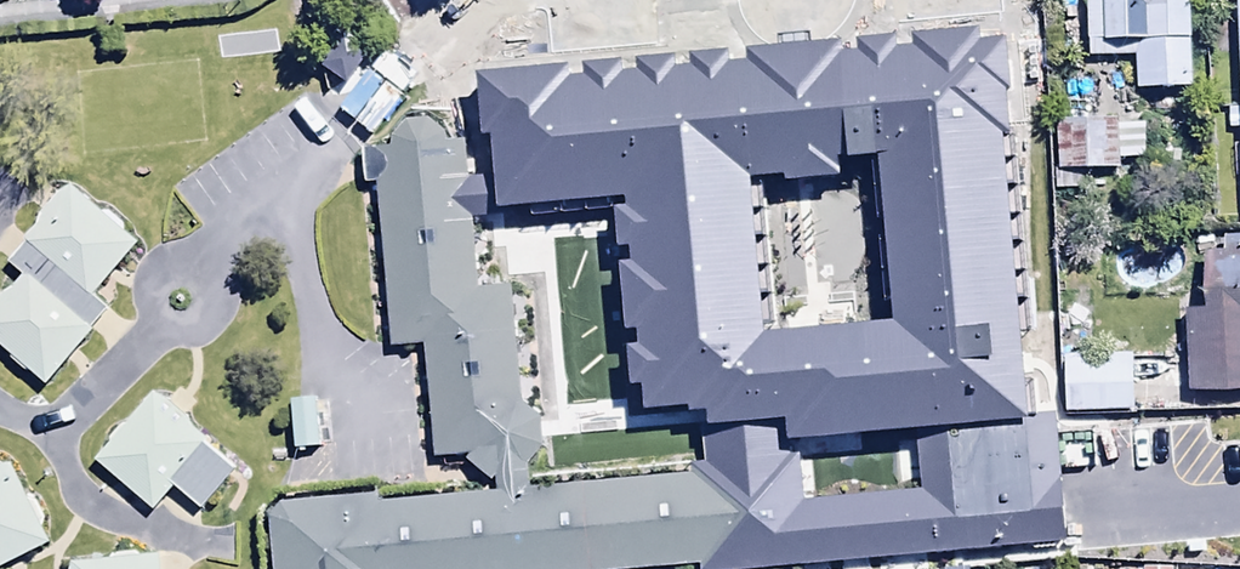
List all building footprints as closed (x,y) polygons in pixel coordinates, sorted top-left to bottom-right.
[(486,452),(489,492),(269,510),(273,568),(811,568),(792,349),(809,348),(811,372),(968,360),(978,538),(1061,531),(1031,0),(950,0),(966,272),(753,290),(744,186),(817,180),(811,103),(524,127),(531,207),(537,206),(542,267),(561,266),(573,411),(698,401),(704,472),(527,486),(511,287),(474,290),(461,141),(372,148),(389,346),(426,343),(435,456),(486,452)] [(1190,0),(1087,0),(1088,62),(1134,61),(1135,95),(1192,93),(1190,0)] [(1117,148),(1115,98),(1056,101),(1059,151),(1117,148)] [(107,314),(92,301),(138,247),(65,185),(34,221),(40,226),(8,264),(22,275),(0,301),(0,349),(12,359),(6,365),(23,379),(28,374),(44,388),(107,314)] [(677,344),(665,197),(616,201),(629,348),(677,344)] [(1186,313),(1188,395),(1239,393),(1239,237),(1222,237),(1222,253),(1205,254),(1206,312),(1186,313)] [(1133,385),(1132,333),(1064,334),(1065,385),(1133,385)] [(1070,439),(1129,438),(1129,392),(1069,393),(1070,439)] [(149,512),(171,488),(200,513),(236,473),(152,398),(126,428),(122,425),(107,442),(111,445),(94,463),(149,512)] [(50,546),(40,528),(44,526),(8,466),(0,470),(0,568),(7,568),(50,546)] [(996,541),(998,568),(1000,568),(1031,567),(1029,539),(996,541)] [(847,556),(848,568),(885,568),(884,554),(847,556)] [(188,558),(138,561),(138,556),(105,558),(106,563),(69,565),(69,568),(188,568),(188,558)] [(1219,557),(1177,559),(1178,568),(1219,568),(1219,557)]
